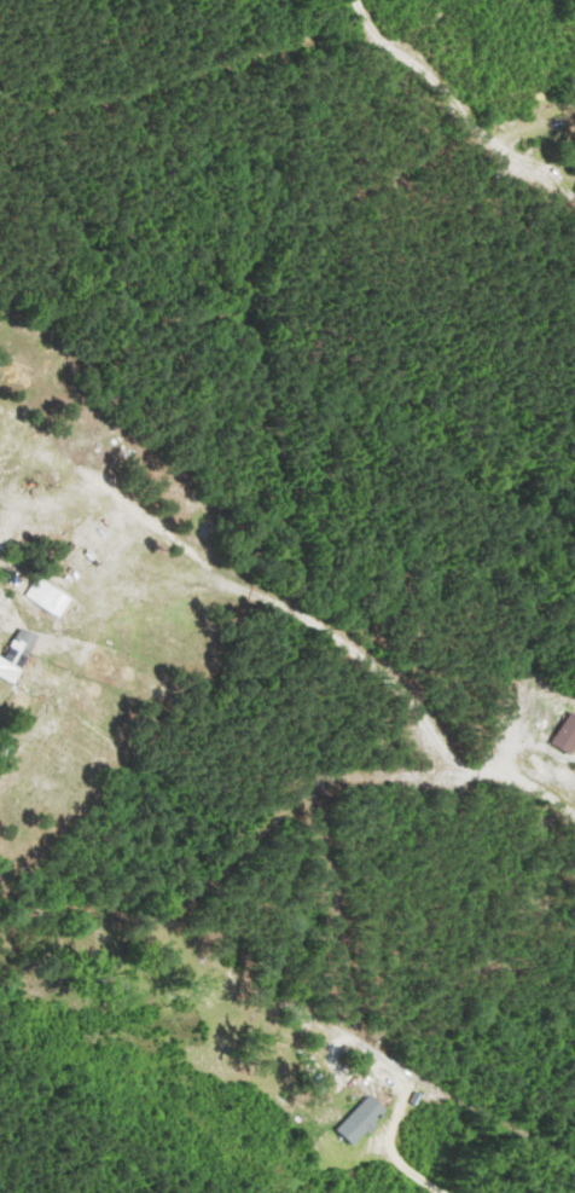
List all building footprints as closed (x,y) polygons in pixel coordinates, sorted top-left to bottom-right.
[(6,662),(25,671),(42,637),(23,628),(6,662)] [(574,749),(574,712),(553,744),(571,756),(574,749)] [(364,1106),(339,1131),(354,1146),(379,1121),(364,1106)]
